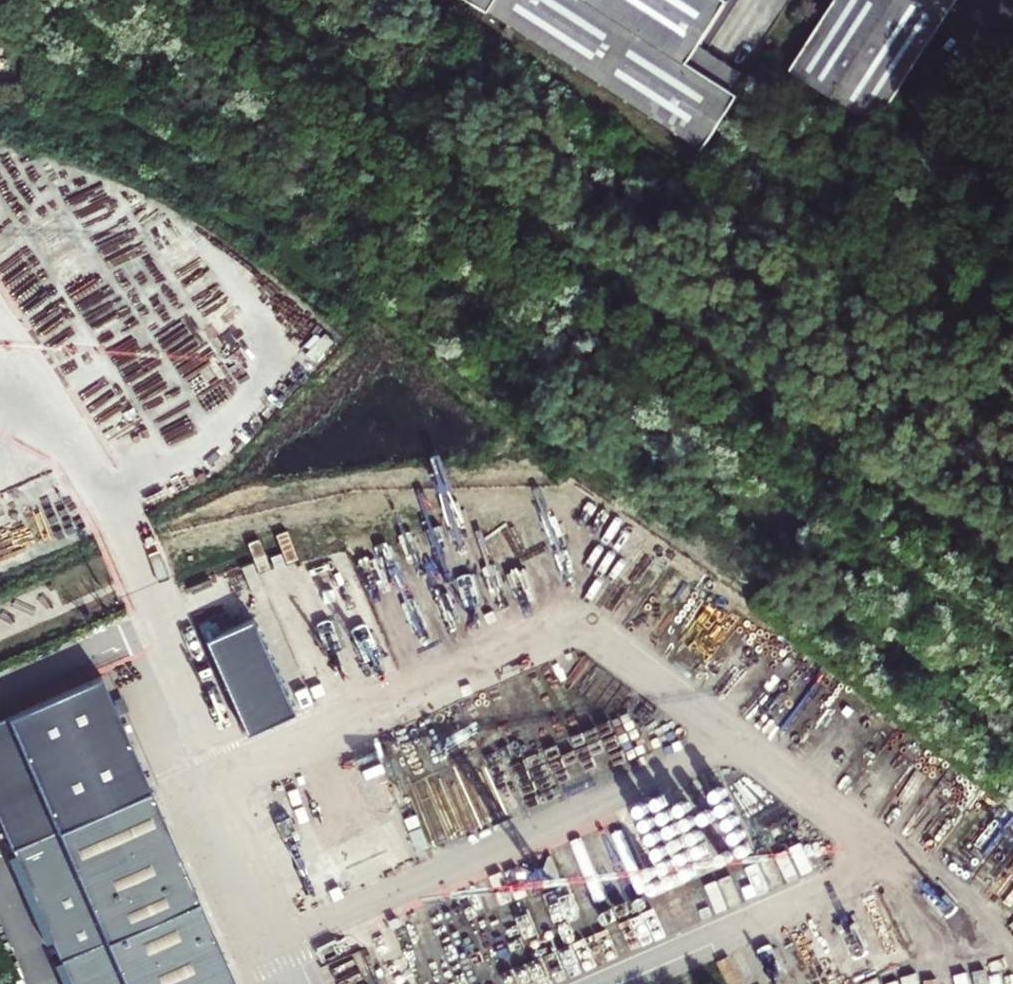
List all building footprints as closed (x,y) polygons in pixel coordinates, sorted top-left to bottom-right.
[(739,98),(732,94),(688,66),(699,47),(728,2),(725,0),(468,0),(705,155),(739,98)] [(794,71),(878,128),(965,0),(843,0),(794,71)] [(732,94),(743,75),(699,47),(688,66),(732,94)] [(247,731),(302,710),(295,691),(305,687),(297,668),(284,673),(262,616),(210,635),(247,731)] [(12,838),(150,777),(100,675),(0,716),(0,814),(12,838)] [(150,777),(12,838),(61,950),(199,889),(150,777)] [(199,889),(61,950),(76,983),(240,983),(199,889)]
